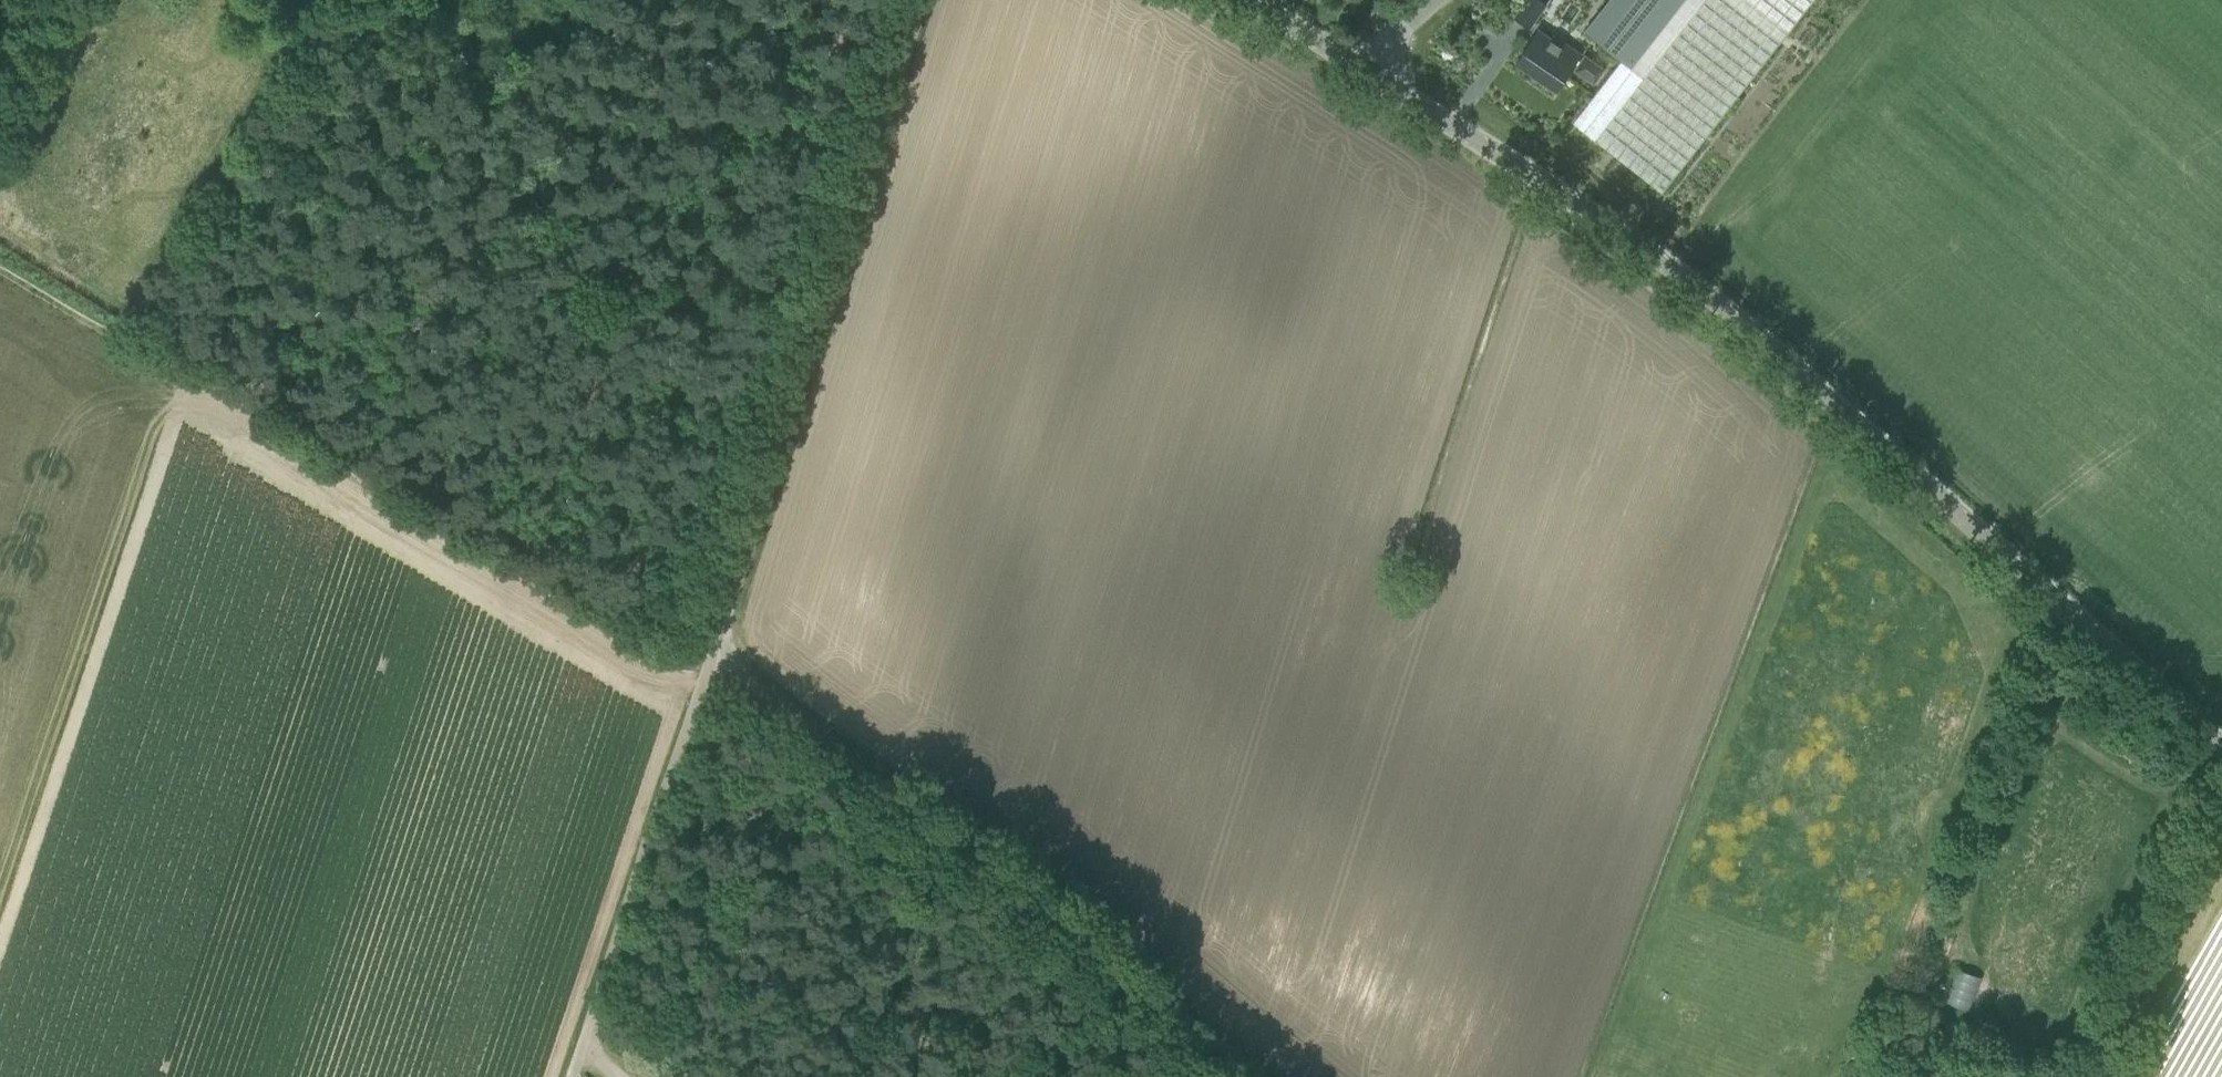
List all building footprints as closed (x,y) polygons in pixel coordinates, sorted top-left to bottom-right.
[(1530,28),(1547,3),(1542,0),(1527,0),(1515,18),(1530,28)] [(1622,59),(1573,122),(2043,490),(2221,262),(2221,111),(2080,0),(1668,0),(1622,59)] [(1585,31),(1622,59),(1668,0),(1609,0),(1585,31)] [(1539,30),(1517,62),(1557,90),(1580,54),(1554,35),(1552,39),(1539,30)]
